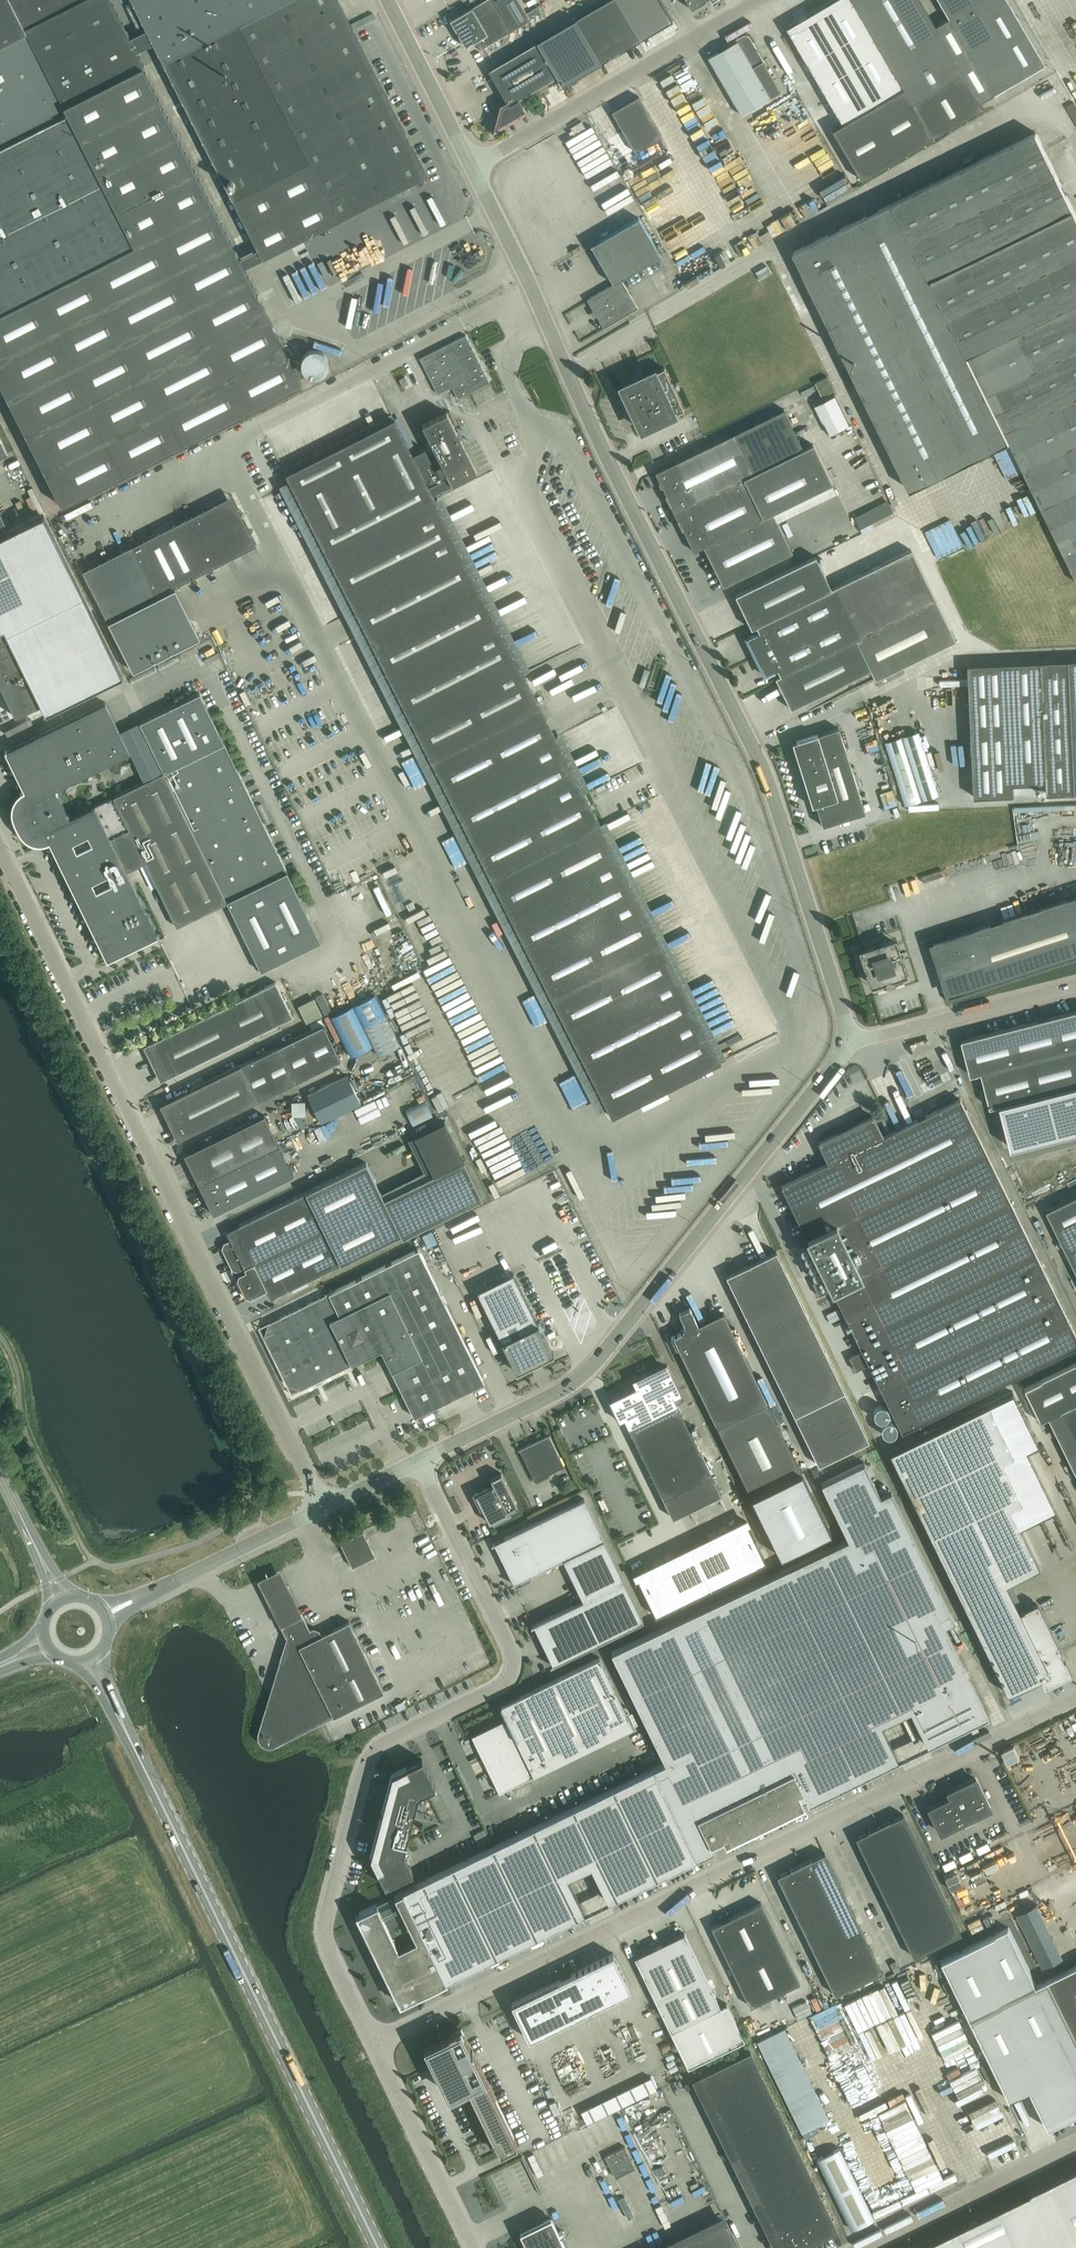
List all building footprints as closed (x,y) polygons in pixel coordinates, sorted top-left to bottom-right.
[(142,67),(143,66),(136,52),(129,38),(110,0),(0,0),(0,383),(62,505),(302,383),(299,378),(305,375),(315,378),(328,372),(331,362),(325,351),(313,347),(304,352),(300,364),(294,367),(247,274),(142,67)] [(160,58),(262,259),(427,175),(339,0),(131,0),(160,58)] [(482,48),(530,20),(519,0),(483,0),(450,20),(465,46),(479,38),(484,46),(481,47),(482,48)] [(617,53),(639,40),(615,0),(607,0),(488,70),(507,102),(500,106),(499,108),(499,110),(500,112),(497,126),(525,110),(518,98),(556,76),(562,86),(617,53)] [(639,40),(671,22),(658,0),(615,0),(639,40)] [(691,9),(706,0),(686,0),(691,9)] [(785,27),(841,124),(832,129),(861,179),(983,107),(980,102),(935,25),(920,0),(832,0),(785,27)] [(948,17),(993,94),(1019,79),(1044,64),(1022,26),(1007,0),(938,0),(948,17)] [(948,17),(935,25),(980,102),(993,94),(948,17)] [(741,115),(781,91),(763,61),(763,60),(749,36),(748,35),(746,34),(744,34),(742,35),(728,43),(729,45),(708,57),(741,115)] [(635,151),(662,136),(638,96),(611,111),(635,151)] [(1036,132),(794,251),(911,490),(1010,441),(1075,576),(1075,213),(1036,132)] [(586,299),(603,327),(637,307),(621,279),(661,255),(638,217),(590,245),(613,283),(586,299)] [(705,251),(681,265),(689,278),(713,265),(705,251)] [(766,265),(755,272),(760,280),(771,273),(766,265)] [(489,382),(465,335),(419,358),(437,393),(451,386),(457,398),(489,382)] [(639,433),(677,415),(676,412),(683,409),(663,367),(656,370),(655,367),(617,384),(639,433)] [(815,405),(830,434),(850,425),(835,395),(815,404),(815,405)] [(673,512),(803,448),(783,408),(654,471),(665,494),(664,494),(673,512)] [(394,418),(285,473),(289,480),(608,1109),(612,1117),(666,1089),(721,1062),(600,824),(540,705),(508,643),(432,493),(452,483),(477,471),(446,411),(421,424),(430,441),(434,449),(441,463),(434,466),(425,448),(413,455),(394,418)] [(803,448),(673,512),(681,529),(682,528),(693,551),(703,545),(723,585),(792,552),(772,512),(832,483),(813,443),(803,448)] [(201,637),(174,586),(256,544),(231,495),(83,570),(108,620),(135,671),(201,637)] [(864,516),(868,525),(893,514),(889,505),(864,516)] [(0,536),(0,669),(1,669),(2,672),(0,672),(0,676),(1,679),(5,678),(6,680),(0,683),(0,686),(15,716),(41,704),(46,713),(123,675),(44,514),(0,536)] [(735,594),(751,628),(756,625),(759,631),(746,637),(749,643),(754,654),(764,675),(777,669),(780,675),(775,677),(790,708),(829,689),(871,669),(875,678),(947,643),(955,639),(911,549),(831,588),(815,555),(735,594)] [(969,663),(973,743),(975,797),(1015,795),(1014,783),(1047,782),(1048,792),(1075,791),(1075,659),(1042,661),(969,663)] [(200,692),(149,717),(274,965),(321,941),(200,692)] [(11,748),(5,751),(24,790),(24,791),(23,791),(22,792),(21,792),(21,793),(20,793),(20,794),(19,794),(18,795),(17,796),(17,797),(16,797),(16,798),(14,800),(13,803),(12,806),(12,809),(12,810),(12,811),(12,812),(12,813),(12,814),(12,815),(13,816),(13,817),(13,818),(13,819),(14,819),(14,820),(19,831),(20,832),(23,836),(27,839),(29,841),(32,842),(35,843),(38,843),(39,843),(40,843),(41,843),(42,843),(43,843),(44,842),(45,842),(46,842),(47,842),(48,841),(49,841),(107,960),(157,935),(126,871),(145,862),(177,926),(227,901),(261,971),(274,965),(149,717),(139,722),(164,772),(144,781),(69,817),(55,789),(130,752),(120,732),(105,702),(11,747),(11,748)] [(838,727),(792,742),(812,806),(816,804),(822,826),(865,812),(838,727)] [(938,794),(918,731),(885,742),(904,804),(938,794)] [(951,995),(1075,954),(1075,898),(934,944),(939,961),(950,996),(951,995)] [(896,942),(890,939),(863,948),(859,955),(868,982),(875,985),(902,976),(905,970),(896,942)] [(275,981),(143,1046),(160,1080),(292,1016),(275,981)] [(375,994),(353,1005),(372,1045),(378,1055),(400,1045),(375,994)] [(316,1002),(299,1009),(306,1026),(323,1019),(316,1002)] [(413,1057),(427,1050),(404,1002),(391,1008),(413,1057)] [(353,1005),(331,1016),(350,1055),(372,1045),(353,1005)] [(963,1039),(972,1075),(982,1072),(991,1106),(1001,1104),(1012,1148),(1075,1131),(1075,1010),(963,1039)] [(301,1035),(240,1065),(258,1100),(319,1070),(326,1067),(341,1059),(327,1030),(323,1024),(308,1031),(301,1035)] [(240,1065),(160,1104),(177,1140),(258,1100),(240,1065)] [(361,1102),(348,1075),(307,1094),(321,1122),(361,1102)] [(872,1115),(819,1142),(829,1162),(781,1185),(825,1275),(812,1282),(818,1295),(831,1288),(862,1350),(849,1357),(855,1370),(868,1363),(901,1431),(1075,1346),(1075,1336),(959,1098),(882,1136),(872,1115)] [(433,1116),(425,1099),(405,1109),(413,1126),(433,1116)] [(199,1184),(279,1144),(264,1114),(184,1154),(199,1184)] [(224,1243),(222,1247),(233,1268),(237,1270),(239,1274),(238,1278),(246,1295),(250,1297),(267,1289),(271,1297),(401,1233),(402,1236),(410,1233),(482,1197),(463,1159),(444,1120),(415,1135),(434,1174),(391,1195),(384,1198),(366,1162),(306,1192),(226,1231),(231,1240),(224,1243)] [(299,1126),(282,1133),(286,1143),(303,1136),(299,1126)] [(279,1144),(199,1184),(213,1213),(294,1174),(279,1144)] [(1047,1210),(1075,1269),(1075,1196),(1047,1210)] [(381,1349),(414,1416),(484,1382),(418,1248),(268,1322),(264,1336),(287,1384),(301,1388),(381,1349)] [(776,1251),(726,1275),(818,1464),(868,1440),(776,1251)] [(513,1272),(476,1290),(516,1371),(553,1352),(513,1272)] [(679,1332),(670,1337),(676,1348),(678,1347),(697,1386),(717,1427),(780,1556),(782,1555),(831,1532),(767,1402),(723,1312),(698,1324),(690,1307),(679,1313),(683,1321),(679,1332)] [(838,1308),(826,1313),(830,1322),(842,1316),(838,1308)] [(1023,1387),(1040,1420),(1050,1415),(1075,1469),(1075,1361),(1023,1387)] [(609,1400),(619,1420),(624,1418),(663,1497),(711,1473),(672,1394),(677,1392),(665,1367),(668,1365),(667,1365),(636,1380),(638,1385),(609,1400)] [(889,1451),(1008,1693),(1039,1678),(1044,1686),(1071,1673),(1037,1603),(1020,1611),(1006,1583),(1039,1566),(1020,1526),(1055,1509),(1026,1449),(1038,1443),(1012,1391),(889,1451)] [(519,1449),(534,1480),(564,1466),(549,1435),(550,1434),(550,1433),(517,1449),(518,1450),(519,1449)] [(848,1538),(611,1651),(665,1762),(653,1768),(697,1858),(714,1849),(711,1844),(723,1838),(726,1844),(898,1759),(881,1723),(910,1709),(928,1744),(988,1716),(945,1627),(955,1622),(891,1490),(880,1495),(864,1462),(821,1483),(848,1538)] [(507,1509),(516,1504),(501,1473),(490,1478),(491,1478),(489,1479),(487,1485),(488,1487),(475,1493),(489,1522),(508,1512),(507,1509)] [(643,1620),(594,1518),(584,1498),(493,1542),(512,1583),(563,1558),(583,1599),(532,1624),(552,1665),(643,1620)] [(745,1520),(636,1573),(656,1614),(765,1561),(745,1520)] [(352,1566),(375,1555),(363,1530),(340,1541),(352,1566)] [(258,1580),(280,1624),(302,1613),(280,1569),(258,1580)] [(333,1716),(384,1691),(349,1620),(321,1634),(320,1631),(311,1628),(310,1629),(302,1613),(280,1624),(288,1640),(260,1733),(261,1739),(264,1742),(269,1744),(273,1743),(332,1714),(333,1716)] [(471,1735),(499,1792),(534,1775),(529,1765),(628,1716),(599,1657),(500,1705),(506,1718),(471,1735)] [(403,1701),(395,1705),(398,1711),(406,1707),(403,1701)] [(1038,1736),(1044,1747),(1054,1742),(1048,1730),(1038,1736)] [(464,1754),(474,1751),(471,1739),(461,1741),(464,1754)] [(1018,1746),(1023,1756),(1033,1751),(1029,1741),(1018,1746)] [(421,1758),(392,1772),(371,1854),(385,1884),(413,1870),(404,1853),(420,1793),(435,1786),(421,1758)] [(1075,1768),(1075,1760),(1065,1766),(1068,1772),(1075,1768)] [(608,1901),(697,1858),(653,1768),(394,1894),(416,1938),(398,1947),(377,1903),(357,1913),(401,2003),(585,1913),(567,1877),(591,1865),(608,1901)] [(1060,1771),(1049,1775),(1051,1780),(1061,1776),(1060,1771)] [(990,1808),(976,1778),(954,1788),(955,1790),(955,1792),(954,1796),(951,1797),(929,1808),(940,1832),(990,1808)] [(1044,1784),(1036,1788),(1043,1800),(1050,1797),(1044,1784)] [(879,1824),(899,1865),(922,1853),(903,1813),(890,1820),(889,1819),(879,1824)] [(875,1877),(899,1865),(879,1824),(868,1830),(855,1836),(875,1877)] [(829,1923),(853,1911),(824,1851),(800,1863),(820,1903),(829,1923)] [(884,1897),(932,1874),(922,1853),(899,1865),(875,1877),(884,1897)] [(796,1914),(820,1903),(800,1863),(777,1875),(796,1914)] [(932,1874),(884,1897),(894,1916),(941,1893),(932,1874)] [(941,1893),(894,1916),(903,1936),(951,1913),(941,1893)] [(800,1981),(761,1902),(711,1926),(750,2006),(800,1981)] [(806,1934),(829,1923),(820,1903),(796,1914),(806,1934)] [(1017,1914),(1043,1967),(1063,1957),(1037,1904),(1017,1914)] [(839,1943),(863,1931),(853,1911),(829,1923),(839,1943)] [(951,1913),(903,1936),(913,1956),(961,1933),(951,1913)] [(815,1954),(839,1943),(829,1923),(806,1934),(815,1954)] [(1049,1978),(1037,1984),(1009,1927),(940,1960),(1008,2099),(1028,2089),(1047,2127),(1075,2113),(1075,2033),(1049,1978)] [(839,1943),(849,1963),(873,1951),(863,1931),(839,1943)] [(684,1932),(635,1956),(671,2031),(688,2066),(744,2039),(727,2003),(720,2006),(684,1932)] [(839,1943),(815,1954),(825,1974),(849,1963),(839,1943)] [(873,1951),(849,1963),(825,1974),(835,1994),(882,1971),(873,1951)] [(570,1972),(560,1976),(561,1978),(511,2003),(529,2039),(631,1989),(613,1953),(570,1974),(570,1972)] [(1049,1978),(1075,2033),(1075,1965),(1049,1978)] [(913,1972),(909,1975),(914,1984),(918,1981),(913,1972)] [(875,1986),(880,2000),(905,1992),(901,1978),(875,1986)] [(767,2000),(760,2004),(762,2009),(770,2005),(767,2000)] [(628,2026),(633,2039),(638,2037),(633,2024),(628,2026)] [(460,2027),(423,2046),(438,2076),(443,2073),(450,2086),(447,2087),(451,2094),(458,2090),(457,2089),(466,2084),(499,2152),(517,2143),(460,2027)] [(844,2047),(847,2057),(857,2054),(854,2044),(844,2047)] [(717,2112),(768,2088),(750,2051),(700,2076),(717,2112)] [(877,2106),(866,2111),(874,2132),(887,2127),(885,2123),(904,2115),(882,2062),(850,2075),(857,2093),(870,2088),(877,2106)] [(588,2126),(660,2094),(654,2082),(582,2113),(588,2126)] [(768,2088),(717,2112),(732,2143),(783,2118),(768,2088)] [(732,2143),(784,2247),(798,2247),(837,2229),(783,2118),(732,2143)] [(854,2144),(843,2150),(846,2157),(858,2150),(854,2144)] [(936,2193),(955,2185),(939,2147),(919,2156),(936,2193)] [(875,2225),(845,2151),(820,2162),(850,2236),(875,2225)] [(915,2247),(1075,2247),(1075,2169),(915,2247)] [(880,2223),(890,2217),(884,2205),(874,2211),(880,2223)] [(552,2217),(521,2231),(530,2247),(567,2247),(552,2217)] [(726,2221),(671,2247),(739,2247),(726,2221)]
